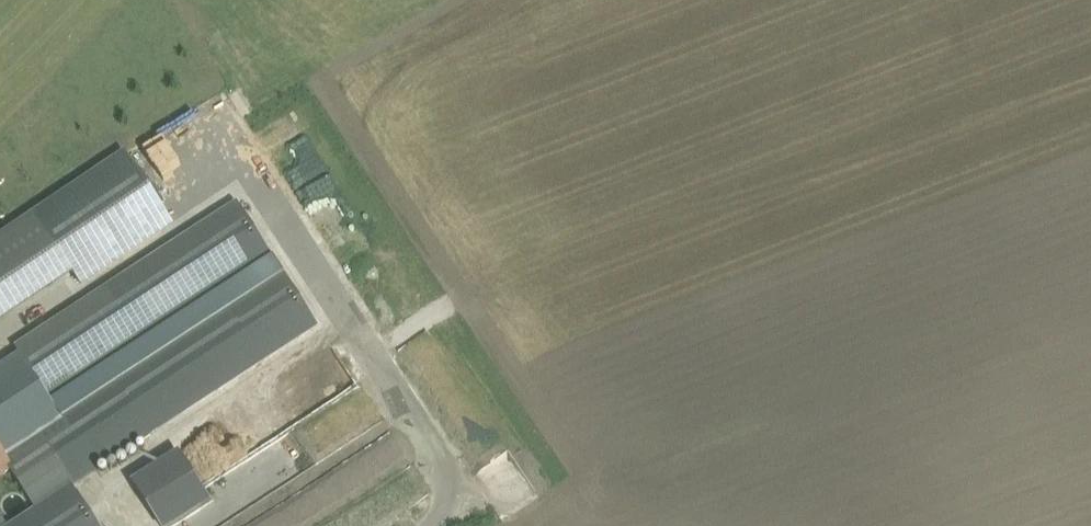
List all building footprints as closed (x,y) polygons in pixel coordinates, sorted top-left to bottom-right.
[(127,155),(35,217),(74,275),(79,283),(171,221),(127,155)] [(183,238),(15,348),(61,418),(96,470),(268,358),(318,325),(237,202),(183,238)] [(0,241),(0,325),(74,275),(35,217),(0,241)] [(10,470),(35,509),(72,485),(73,485),(96,470),(61,418),(39,432),(33,423),(0,446),(0,448),(13,468),(10,470)] [(10,470),(13,468),(0,448),(0,477),(10,470)] [(133,484),(161,525),(166,525),(209,498),(179,454),(133,484)] [(10,525),(99,525),(73,485),(72,485),(35,509),(10,525)]
